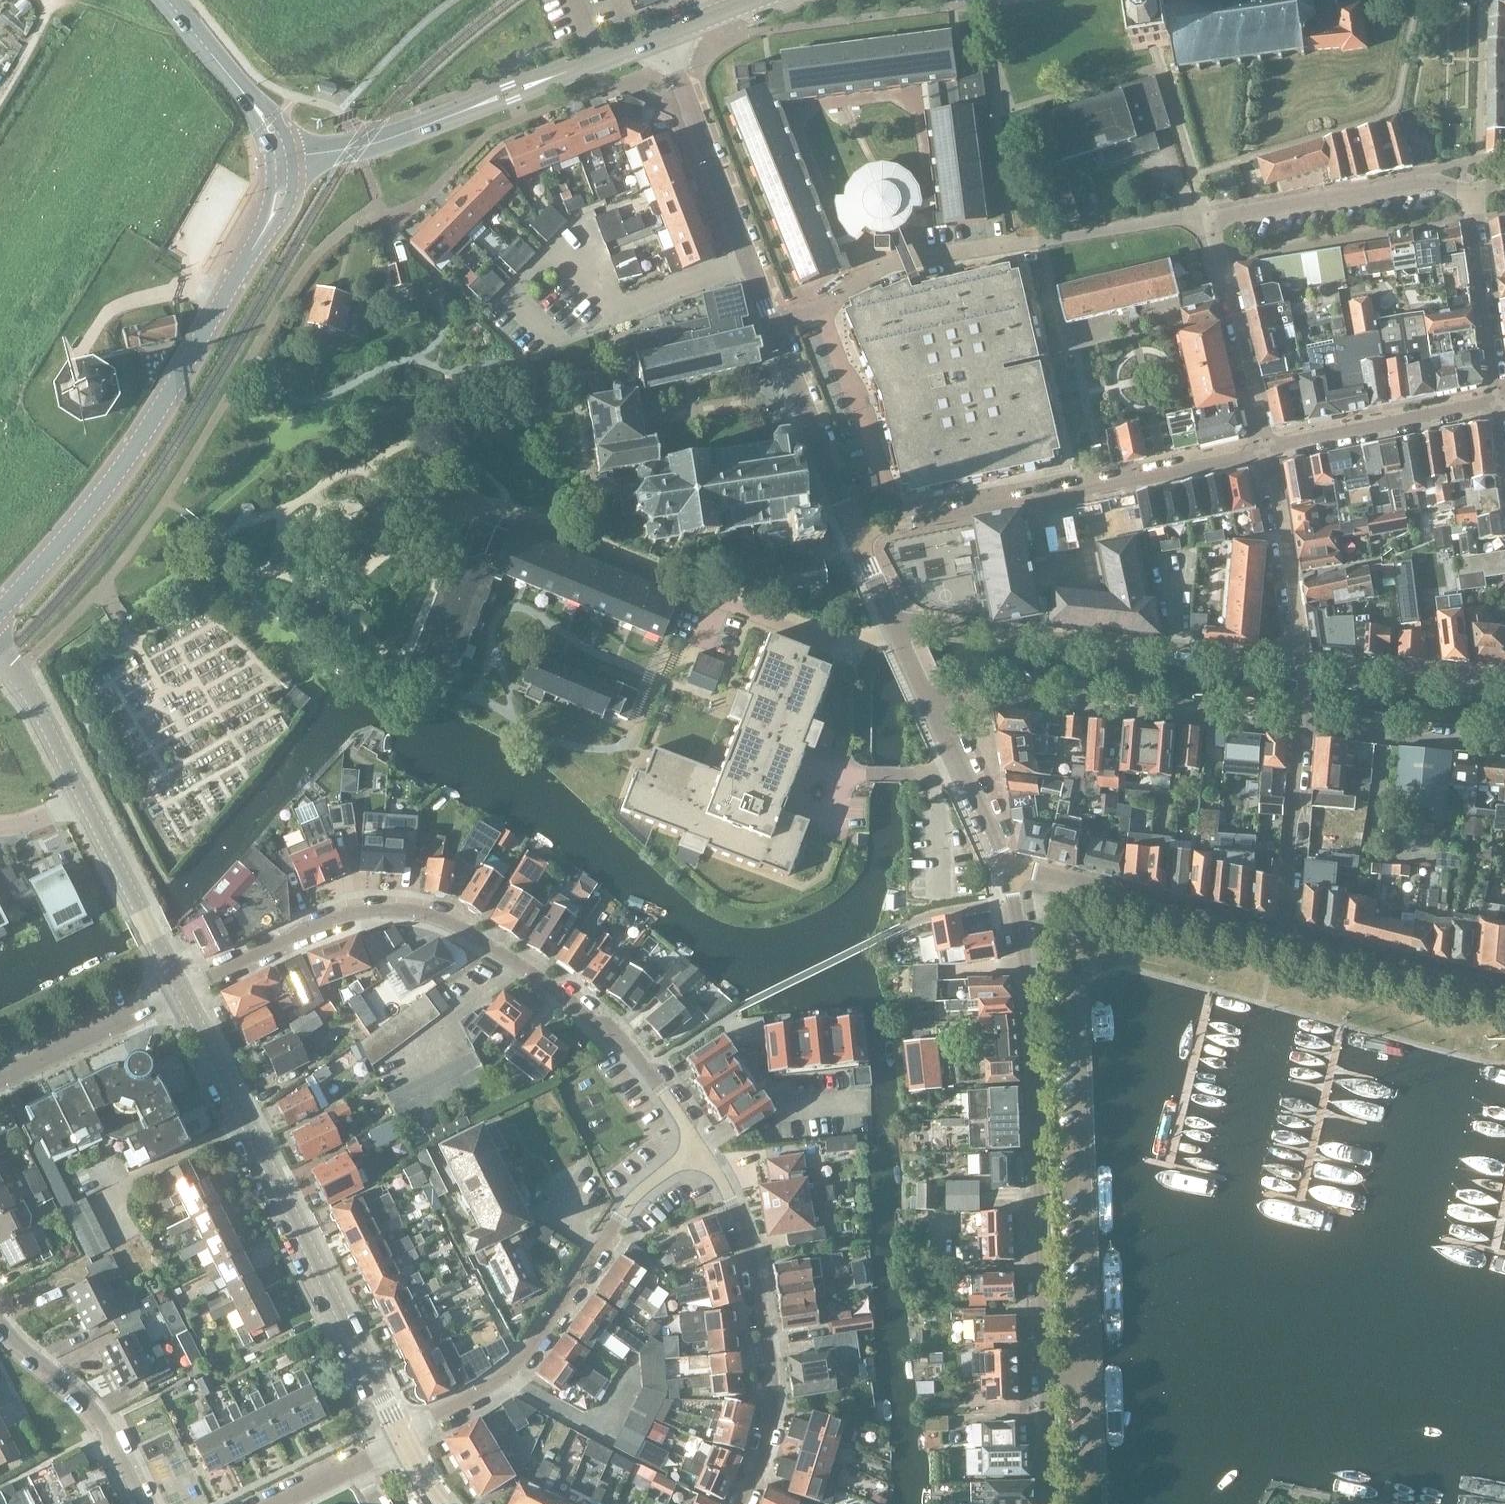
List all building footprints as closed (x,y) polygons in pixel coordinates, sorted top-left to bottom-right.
[(25,0),(21,0),(15,6),(24,16),(32,8),(25,0)] [(636,11),(663,0),(631,0),(636,11)] [(1361,3),(1337,6),(1336,0),(1145,0),(1145,1),(1138,2),(1120,5),(1128,52),(1150,47),(1171,45),(1171,50),(1173,50),(1176,68),(1172,69),(1173,71),(1176,71),(1302,53),(1303,56),(1305,56),(1305,52),(1308,52),(1341,49),(1342,52),(1367,48),(1361,3)] [(1490,20),(1502,18),(1502,24),(1504,24),(1504,0),(1490,0),(1490,20)] [(1490,20),(1489,41),(1504,41),(1504,24),(1502,24),(1502,18),(1490,20)] [(952,32),(783,54),(784,63),(785,68),(786,82),(788,95),(806,93),(806,90),(815,89),(815,92),(834,89),(834,87),(843,85),(843,88),(862,86),(861,83),(871,82),(871,85),(890,82),(889,80),(898,78),(899,81),(917,79),(917,76),(926,75),(926,78),(945,75),(945,72),(954,71),(954,74),(956,74),(957,81),(961,109),(932,112),(945,220),(946,225),(936,227),(936,229),(948,228),(947,225),(987,220),(985,203),(981,203),(980,193),(984,193),(981,175),(978,176),(977,165),(980,165),(978,147),(974,148),(973,137),(977,137),(974,120),(971,120),(969,109),(987,107),(982,63),(956,66),(952,32)] [(1489,41),(1489,59),(1504,59),(1504,41),(1489,41)] [(1489,59),(1489,76),(1504,76),(1504,59),(1489,59)] [(749,68),(736,69),(738,82),(739,82),(740,87),(738,87),(740,97),(758,89),(767,86),(772,83),(786,82),(785,68),(784,63),(771,65),(771,66),(767,66),(767,65),(754,67),(754,68),(749,69),(749,68)] [(1155,133),(1168,129),(1171,128),(1155,76),(1114,89),(1116,94),(1040,117),(1055,165),(1104,150),(1109,165),(1160,149),(1155,133)] [(1489,76),(1488,94),(1504,94),(1504,76),(1489,76)] [(740,97),(728,101),(729,103),(732,101),(737,112),(733,113),(740,129),(743,128),(747,138),(744,139),(750,155),(753,154),(757,164),(754,165),(761,181),(764,180),(768,190),(764,191),(771,207),(774,206),(778,216),(775,217),(781,233),(785,232),(789,242),(785,243),(792,259),(795,258),(799,268),(796,269),(802,285),(839,270),(840,270),(839,265),(767,86),(758,89),(740,97)] [(1488,94),(1488,111),(1504,111),(1504,94),(1488,94)] [(622,105),(608,111),(607,109),(595,113),(593,109),(584,112),(598,148),(619,140),(621,145),(624,144),(627,145),(636,123),(644,105),(626,96),(622,105)] [(1488,111),(1488,130),(1504,129),(1504,111),(1488,111)] [(598,148),(584,112),(575,116),(577,120),(566,125),(578,156),(591,151),(593,157),(597,159),(601,157),(598,148)] [(1381,123),(1355,131),(1340,135),(1349,180),(1413,168),(1403,129),(1418,129),(1417,117),(1402,116),(1381,122),(1381,123)] [(635,147),(643,168),(679,155),(675,145),(671,147),(666,135),(653,140),(648,128),(636,123),(627,145),(629,146),(630,149),(635,147)] [(558,164),(578,156),(566,125),(555,129),(553,124),(544,128),(558,164)] [(525,140),(537,172),(537,171),(551,166),(553,174),(560,171),(558,164),(544,128),(535,131),(536,136),(525,140)] [(1488,130),(1487,153),(1504,150),(1504,129),(1488,130)] [(1349,180),(1340,135),(1324,140),(1319,142),(1325,168),(1330,167),(1333,183),(1349,180)] [(502,144),(494,151),(503,164),(509,162),(516,180),(537,172),(525,140),(515,144),(513,140),(502,144)] [(1319,142),(1258,160),(1265,186),(1325,168),(1319,142)] [(479,173),(472,180),(495,204),(511,188),(506,183),(510,179),(500,167),(491,153),(484,161),(476,169),(479,173)] [(651,189),(682,176),(678,166),(682,164),(679,155),(643,168),(651,189)] [(849,202),(840,202),(844,220),(853,234),(854,235),(865,223),(873,228),(876,229),(876,251),(891,251),(891,237),(891,229),(894,228),(898,225),(903,222),(908,213),(910,204),(918,204),(918,202),(915,190),(908,178),(896,171),(883,168),(869,171),(858,179),(851,190),(849,202)] [(1048,192),(1061,225),(1080,219),(1069,185),(1059,189),(1057,183),(1062,181),(1058,170),(1042,175),(1048,192)] [(651,211),(694,195),(691,186),(686,187),(682,176),(651,189),(655,201),(650,203),(649,207),(651,211)] [(460,186),(453,193),(480,220),(495,204),(472,180),(463,189),(460,186)] [(612,184),(603,187),(608,198),(616,195),(612,184)] [(608,198),(603,187),(595,190),(599,202),(608,198)] [(560,195),(563,203),(567,214),(576,211),(571,200),(568,192),(560,195)] [(441,212),(465,235),(469,240),(472,243),(486,230),(484,228),(486,226),(480,220),(453,193),(446,200),(449,203),(441,212)] [(666,229),(698,217),(693,206),(698,204),(694,195),(651,211),(653,216),(657,217),(661,216),(666,229)] [(580,196),(571,200),(576,211),(584,208),(580,196)] [(549,206),(539,216),(556,233),(566,223),(549,206)] [(616,210),(594,218),(599,231),(621,223),(616,210)] [(429,217),(422,224),(449,251),(450,251),(455,255),(469,240),(465,235),(441,212),(433,220),(429,217)] [(934,215),(936,227),(946,225),(945,220),(941,221),(940,214),(934,215)] [(556,233),(539,216),(529,226),(547,243),(556,233)] [(698,217),(666,229),(674,250),(710,235),(706,226),(702,228),(698,217)] [(1495,259),(1504,258),(1504,219),(1490,223),(1495,259)] [(621,223),(599,231),(604,244),(612,241),(625,236),(626,236),(621,223)] [(449,251),(422,224),(415,231),(419,234),(410,243),(434,267),(449,251)] [(1446,231),(1436,233),(1440,255),(1464,251),(1460,224),(1445,227),(1446,231)] [(1413,232),(1388,236),(1389,240),(1394,261),(1396,273),(1397,286),(1421,284),(1420,277),(1404,278),(1404,270),(1417,269),(1416,258),(1413,237),(1413,232)] [(1443,276),(1440,255),(1436,233),(1413,237),(1416,258),(1417,269),(1418,272),(1430,270),(1433,288),(1444,286),(1443,276)] [(674,250),(657,256),(660,261),(665,259),(671,275),(713,258),(709,246),(713,245),(710,236),(674,250)] [(518,238),(508,248),(525,264),(535,254),(518,238)] [(1389,240),(1366,244),(1370,275),(1370,276),(1396,273),(1394,261),(1389,240)] [(1370,275),(1366,244),(1344,248),(1347,269),(1359,267),(1361,277),(1370,275)] [(525,264),(508,248),(498,258),(515,274),(525,264)] [(1341,249),(1258,261),(1262,276),(1275,273),(1278,287),(1285,288),(1294,291),(1292,281),(1295,281),(1295,280),(1307,278),(1308,286),(1346,280),(1341,249)] [(609,258),(614,272),(637,263),(632,250),(609,258)] [(1471,307),(1464,251),(1440,255),(1443,276),(1454,275),(1457,297),(1447,299),(1449,311),(1471,307)] [(843,263),(839,265),(840,270),(839,270),(840,272),(851,268),(850,266),(846,255),(840,257),(843,263)] [(1495,259),(1498,281),(1504,280),(1504,258),(1495,259)] [(1275,288),(1278,287),(1275,273),(1262,276),(1258,261),(1236,265),(1235,266),(1241,291),(1275,286),(1275,288)] [(394,288),(407,285),(402,263),(389,266),(394,288)] [(642,276),(637,263),(614,272),(619,285),(642,276)] [(1172,263),(1058,290),(1067,324),(1179,297),(1181,296),(1180,295),(1172,263)] [(850,332),(860,356),(862,355),(873,382),(871,383),(877,396),(883,393),(886,402),(879,404),(882,417),(885,417),(891,445),(889,446),(895,471),(901,469),(905,486),(913,485),(914,492),(932,488),(933,495),(958,489),(957,487),(986,480),(987,482),(999,477),(1013,474),(1014,476),(1038,470),(1037,464),(1054,460),(1052,452),(1060,451),(1056,433),(1062,432),(1057,407),(1054,408),(1047,379),(1050,378),(1047,365),(1040,366),(1038,358),(1045,356),(1042,343),(1039,344),(1033,315),(1035,314),(1029,290),(1023,291),(1019,274),(1011,276),(1010,268),(993,272),(991,266),(966,271),(967,274),(938,281),(938,278),(924,281),(925,284),(921,284),(910,287),(906,278),(894,283),(894,286),(853,304),(856,310),(849,313),(856,329),(850,332)] [(488,268),(478,278),(495,295),(505,285),(488,268)] [(1188,291),(1213,286),(1211,275),(1186,280),(1188,291)] [(495,295),(478,278),(468,288),(485,305),(495,295)] [(1211,286),(1180,295),(1181,296),(1179,297),(1180,304),(1185,331),(1220,323),(1214,296),(1211,286)] [(1275,286),(1241,291),(1246,311),(1279,305),(1275,288),(1275,286)] [(1292,292),(1296,310),(1318,305),(1314,287),(1292,292)] [(739,288),(703,296),(707,319),(633,336),(637,355),(635,356),(642,389),(759,362),(756,351),(760,351),(757,338),(754,339),(751,328),(741,330),(738,319),(746,317),(739,288)] [(365,316),(363,310),(384,305),(381,294),(357,300),(359,307),(352,311),(347,310),(350,297),(318,289),(308,325),(341,334),(346,314),(352,316),(365,316)] [(1378,333),(1376,320),(1372,299),(1349,303),(1355,337),(1378,333)] [(1283,327),(1284,327),(1294,324),(1292,316),(1289,302),(1279,305),(1246,311),(1252,333),(1283,327)] [(1477,351),(1474,332),(1471,307),(1449,311),(1425,315),(1436,395),(1480,386),(1481,386),(1483,384),(1484,382),(1483,380),(1482,378),(1480,367),(1484,363),(1483,353),(1478,350),(1477,351)] [(1424,313),(1402,315),(1413,399),(1436,395),(1425,315),(1424,313)] [(1413,399),(1402,315),(1376,320),(1378,333),(1382,352),(1391,404),(1413,399)] [(124,350),(175,339),(171,320),(120,330),(124,350)] [(1220,323),(1185,331),(1180,332),(1197,411),(1204,410),(1237,402),(1220,323)] [(1263,377),(1288,372),(1286,359),(1283,350),(1289,348),(1283,327),(1252,333),(1263,377)] [(1356,338),(1334,341),(1335,352),(1336,352),(1343,392),(1366,388),(1370,408),(1391,404),(1382,352),(1378,333),(1355,337),(1356,338)] [(1334,341),(1319,344),(1320,348),(1330,394),(1339,392),(1344,413),(1370,408),(1366,388),(1343,392),(1336,352),(1335,352),(1334,341)] [(1320,348),(1319,344),(1307,346),(1308,350),(1307,350),(1311,373),(1299,375),(1301,390),(1307,421),(1344,413),(1339,392),(1330,394),(1320,348)] [(104,402),(113,387),(109,369),(94,359),(74,363),(64,379),(68,397),(83,407),(104,402)] [(590,393),(605,390),(602,372),(587,375),(590,393)] [(1301,390),(1299,375),(1298,373),(1264,379),(1271,412),(1267,414),(1270,426),(1274,428),(1296,422),(1289,393),(1301,390)] [(599,472),(640,467),(658,464),(657,462),(653,438),(642,440),(635,391),(587,399),(599,472)] [(1237,402),(1204,410),(1206,418),(1239,410),(1239,409),(1238,409),(1237,403),(1237,402)] [(1206,418),(1204,410),(1197,411),(1168,418),(1176,451),(1239,436),(1239,437),(1244,430),(1239,410),(1206,418)] [(1465,427),(1474,491),(1478,490),(1479,493),(1498,490),(1497,477),(1489,422),(1465,427)] [(1147,458),(1139,424),(1107,431),(1113,465),(1124,463),(1124,464),(1147,458)] [(665,461),(657,462),(658,464),(640,467),(636,471),(634,471),(633,473),(636,474),(637,477),(618,481),(624,516),(633,515),(634,516),(637,514),(647,521),(644,526),(642,526),(642,528),(644,528),(645,535),(643,537),(645,538),(647,537),(653,540),(652,543),(654,543),(655,541),(666,540),(667,542),(670,542),(669,539),(677,538),(677,541),(681,540),(681,538),(713,533),(714,536),(717,535),(717,534),(733,531),(734,539),(753,537),(752,529),(754,529),(753,527),(764,525),(758,532),(757,531),(756,534),(757,534),(759,540),(757,541),(759,543),(760,542),(767,547),(767,549),(769,549),(769,548),(789,545),(789,547),(819,542),(815,513),(807,514),(805,498),(807,498),(807,495),(804,495),(803,487),(808,486),(806,470),(800,470),(798,461),(800,460),(801,457),(801,456),(800,454),(797,451),(795,443),(798,442),(798,440),(795,440),(794,435),(796,433),(794,431),(792,432),(787,428),(788,426),(785,425),(784,428),(779,429),(777,427),(774,428),(776,431),(773,435),(770,435),(770,437),(772,437),(773,443),(758,445),(757,443),(754,444),(755,446),(740,449),(740,446),(737,447),(737,449),(722,451),(721,448),(719,448),(719,450),(704,452),(704,451),(700,452),(701,455),(668,460),(668,458),(664,458),(665,461)] [(1479,524),(1478,519),(1474,491),(1465,427),(1441,432),(1449,485),(1460,483),(1462,492),(1466,492),(1466,497),(1452,499),(1453,507),(1453,509),(1456,527),(1463,526),(1479,524)] [(1417,437),(1424,481),(1427,497),(1436,495),(1438,510),(1453,507),(1452,499),(1449,485),(1441,432),(1433,434),(1430,430),(1422,432),(1418,437),(1417,437)] [(1417,437),(1396,442),(1401,472),(1403,487),(1407,511),(1418,509),(1416,494),(1425,492),(1423,481),(1417,437)] [(1401,472),(1396,442),(1379,445),(1387,491),(1403,487),(1401,472)] [(1381,493),(1387,491),(1379,445),(1363,448),(1368,479),(1370,489),(1380,487),(1381,493)] [(1370,491),(1370,489),(1368,479),(1363,448),(1329,455),(1337,486),(1340,501),(1346,524),(1375,518),(1373,509),(1374,509),(1370,491)] [(1323,488),(1337,486),(1329,455),(1312,458),(1316,480),(1310,481),(1308,481),(1313,506),(1326,504),(1323,488)] [(1312,458),(1305,460),(1310,481),(1316,480),(1312,458)] [(1308,481),(1310,481),(1305,460),(1285,463),(1296,535),(1346,524),(1340,501),(1326,504),(1313,506),(1308,481)] [(1248,471),(1225,475),(1233,515),(1235,515),(1256,510),(1255,507),(1248,471)] [(1225,475),(1204,480),(1211,519),(1233,515),(1225,475)] [(1211,519),(1204,480),(1182,484),(1189,524),(1211,519)] [(1167,528),(1189,524),(1182,484),(1159,489),(1167,528)] [(1167,528),(1159,489),(1137,493),(1145,533),(1167,528)] [(1501,515),(1498,490),(1479,493),(1478,490),(1474,491),(1478,519),(1501,515)] [(1374,509),(1373,509),(1375,518),(1393,515),(1392,505),(1374,509)] [(1302,573),(1343,565),(1341,552),(1339,540),(1370,534),(1370,537),(1402,532),(1409,530),(1406,513),(1405,512),(1393,515),(1375,518),(1346,524),(1296,535),(1300,559),(1302,573)] [(1160,616),(1144,534),(1098,544),(1106,581),(1101,582),(1099,592),(1035,586),(1021,513),(976,522),(981,545),(975,546),(979,571),(971,572),(980,619),(992,620),(1046,628),(1166,639),(1160,616)] [(1479,524),(1463,526),(1464,535),(1460,536),(1462,558),(1478,556),(1476,542),(1504,538),(1501,515),(1478,519),(1479,524)] [(946,519),(948,535),(970,533),(968,517),(946,519)] [(453,554),(407,667),(449,684),(450,683),(445,681),(450,668),(455,670),(460,656),(456,654),(461,641),(466,643),(471,630),(466,628),(472,615),(477,617),(482,604),(477,602),(482,588),(487,590),(492,579),(499,581),(501,575),(513,579),(515,574),(529,580),(527,585),(540,590),(542,585),(555,591),(553,595),(566,601),(568,596),(581,601),(579,606),(592,611),(594,606),(608,612),(606,617),(618,622),(620,617),(634,622),(632,627),(645,633),(647,628),(660,633),(658,638),(660,639),(665,625),(673,629),(677,617),(678,617),(682,606),(685,600),(676,596),(510,528),(508,536),(496,531),(496,530),(473,521),(459,556),(453,554)] [(1254,534),(1264,532),(1262,523),(1253,525),(1254,534)] [(1453,546),(1450,526),(1433,529),(1436,549),(1453,546)] [(1225,540),(1224,535),(1223,531),(1214,532),(1216,542),(1225,540)] [(1205,534),(1207,544),(1216,542),(1214,532),(1205,534)] [(1181,549),(1179,540),(1170,541),(1172,551),(1181,549)] [(1172,551),(1170,541),(1161,543),(1163,553),(1172,551)] [(1192,624),(1194,639),(1206,640),(1206,641),(1226,643),(1226,644),(1258,647),(1267,545),(1235,542),(1227,631),(1207,629),(1208,615),(1192,614),(1193,618),(1192,618),(1192,624)] [(909,547),(910,568),(924,567),(924,546),(909,547)] [(1456,559),(1459,576),(1485,572),(1486,578),(1504,575),(1504,553),(1456,559)] [(796,561),(767,566),(771,593),(783,591),(783,592),(825,585),(822,560),(796,564),(796,561)] [(1412,562),(1393,564),(1402,625),(1420,623),(1412,562)] [(1320,578),(1303,581),(1307,604),(1334,601),(1350,599),(1352,598),(1354,598),(1355,603),(1375,599),(1369,568),(1347,572),(1347,573),(1326,576),(1324,577),(1320,578)] [(1462,595),(1436,598),(1443,662),(1470,662),(1462,595)] [(1352,599),(1334,601),(1307,604),(1314,652),(1357,655),(1354,619),(1354,618),(1352,599)] [(1491,626),(1490,622),(1488,622),(1485,606),(1467,609),(1473,664),(1504,666),(1504,628),(1491,626)] [(1369,618),(1354,619),(1357,655),(1383,656),(1391,656),(1391,628),(1370,627),(1369,618)] [(1424,660),(1424,659),(1425,633),(1400,632),(1399,658),(1424,660)] [(635,772),(620,811),(682,835),(683,834),(705,843),(702,847),(758,868),(759,866),(787,877),(808,822),(778,811),(781,801),(783,802),(804,747),(800,745),(809,723),(830,668),(804,658),(807,651),(768,636),(743,698),(747,699),(718,775),(707,770),(707,769),(653,749),(643,775),(635,772)] [(531,657),(521,682),(529,685),(524,697),(541,704),(545,693),(555,698),(554,700),(557,701),(558,699),(567,702),(566,705),(568,706),(569,703),(579,707),(578,710),(580,711),(581,708),(591,712),(590,715),(592,716),(593,713),(601,716),(600,719),(602,720),(606,711),(618,716),(618,717),(627,721),(639,692),(620,684),(619,685),(605,680),(604,682),(602,685),(592,680),(593,678),(590,677),(589,679),(580,675),(581,673),(579,672),(578,675),(568,670),(569,668),(567,667),(566,670),(556,666),(560,655),(544,648),(539,660),(531,657)] [(309,700),(294,687),(284,699),(299,711),(309,700)] [(1060,717),(996,712),(999,733),(1050,738),(1050,726),(1059,727),(1060,727),(1059,726),(1060,717)] [(1082,719),(1068,717),(1067,725),(1070,726),(1069,739),(1081,740),(1082,719)] [(1101,788),(1104,788),(1104,796),(1109,796),(1117,797),(1118,789),(1119,789),(1120,770),(1101,769),(1106,721),(1091,720),(1087,766),(1086,779),(1086,787),(1085,794),(1100,796),(1101,788)] [(1171,776),(1175,726),(1124,722),(1120,772),(1171,776)] [(1199,769),(1203,730),(1181,728),(1177,768),(1194,769),(1199,769)] [(1209,730),(1208,747),(1225,748),(1226,731),(1209,730)] [(1227,731),(1224,766),(1252,768),(1255,733),(1227,731)] [(1050,738),(999,733),(1002,752),(1037,755),(1057,754),(1057,752),(1058,752),(1059,739),(1050,738)] [(1262,773),(1260,797),(1271,798),(1272,774),(1273,768),(1285,769),(1288,735),(1267,733),(1263,773),(1262,773)] [(1315,765),(1352,768),(1353,757),(1346,757),(1348,742),(1317,740),(1315,765)] [(1445,821),(1452,753),(1399,748),(1395,805),(1426,809),(1424,818),(1445,821)] [(1035,755),(1037,755),(1002,752),(1004,772),(1038,774),(1052,776),(1053,763),(1037,762),(1035,755)] [(1457,754),(1453,786),(1465,801),(1463,816),(1479,818),(1480,810),(1475,809),(1477,786),(1480,756),(1457,754)] [(1480,756),(1477,786),(1502,788),(1501,799),(1504,799),(1504,758),(1480,756)] [(1074,779),(1085,779),(1086,779),(1087,766),(1075,765),(1074,779)] [(1315,765),(1313,791),(1345,793),(1346,779),(1351,779),(1351,783),(1371,785),(1373,770),(1352,768),(1315,765)] [(995,788),(1005,786),(1001,766),(992,767),(995,788)] [(1037,778),(1006,774),(1010,798),(1039,795),(1037,778)] [(1059,804),(1060,804),(1055,826),(1055,828),(1048,860),(1077,868),(1082,820),(1068,817),(1071,804),(1073,788),(1062,785),(1059,804)] [(1355,811),(1356,801),(1356,797),(1313,794),(1311,807),(1355,811)] [(1039,795),(1010,798),(1012,810),(1013,820),(1025,823),(1018,853),(1047,860),(1048,860),(1055,828),(1039,825),(1035,796),(1039,795)] [(1095,811),(1106,812),(1108,798),(1096,796),(1095,811)] [(1284,799),(1271,798),(1260,797),(1259,813),(1283,816),(1284,799)] [(340,806),(344,829),(355,827),(351,804),(340,806)] [(1117,805),(1115,817),(1121,818),(1131,820),(1132,807),(1118,805),(1117,805)] [(332,831),(344,829),(340,806),(328,807),(332,831)] [(1497,806),(1494,830),(1504,831),(1504,806),(1497,806)] [(1200,810),(1197,843),(1192,899),(1212,903),(1217,851),(1220,812),(1200,810)] [(1100,874),(1106,840),(1093,836),(1095,817),(1095,814),(1083,812),(1082,820),(1077,868),(1100,874)] [(1121,830),(1120,837),(1119,843),(1106,840),(1100,874),(1124,880),(1129,834),(1131,820),(1121,818),(1119,830),(1121,830)] [(437,838),(414,864),(426,866),(426,877),(428,877),(425,893),(434,895),(436,898),(443,899),(445,897),(449,898),(452,886),(462,888),(473,870),(478,874),(480,874),(485,866),(482,864),(487,857),(494,845),(499,838),(477,826),(455,859),(454,866),(440,864),(445,840),(437,838)] [(359,873),(380,874),(384,828),(362,827),(359,873)] [(384,828),(380,874),(402,876),(403,854),(415,854),(416,831),(384,828)] [(325,833),(305,841),(323,884),(342,876),(325,833)] [(1124,880),(1147,887),(1152,850),(1153,836),(1129,834),(1124,880)] [(323,884),(305,841),(275,853),(284,876),(295,871),(303,892),(308,890),(323,884)] [(1171,841),(1171,851),(1167,892),(1192,899),(1197,843),(1171,841)] [(1437,856),(1455,857),(1456,845),(1437,845),(1437,856)] [(285,879),(255,852),(251,849),(237,864),(203,901),(204,902),(175,927),(178,933),(182,931),(188,942),(193,939),(204,960),(232,946),(288,920),(285,879)] [(1171,851),(1152,850),(1147,887),(1167,892),(1171,851)] [(1256,854),(1217,851),(1212,903),(1251,913),(1254,872),(1255,873),(1256,854)] [(1300,926),(1322,932),(1325,898),(1330,899),(1331,890),(1336,890),(1338,867),(1358,869),(1360,857),(1332,854),(1332,862),(1308,859),(1307,862),(1305,887),(1304,900),(1298,904),(1297,919),(1300,924),(1300,926)] [(1427,869),(1435,870),(1436,855),(1422,854),(1420,888),(1426,888),(1427,869)] [(509,891),(490,921),(500,928),(499,929),(520,942),(541,909),(519,896),(539,863),(527,855),(506,889),(509,891)] [(1265,876),(1255,873),(1254,872),(1251,913),(1272,918),(1272,917),(1271,917),(1275,878),(1277,879),(1279,861),(1267,860),(1265,876)] [(493,871),(485,866),(480,874),(478,874),(460,902),(469,908),(469,911),(474,915),(480,915),(481,915),(498,889),(497,889),(503,879),(492,872),(493,871)] [(1409,868),(1393,866),(1391,878),(1409,879),(1409,868)] [(52,870),(32,880),(55,927),(82,913),(62,873),(55,877),(52,870)] [(1441,874),(1439,891),(1433,960),(1450,964),(1455,915),(1455,910),(1448,911),(1448,905),(1447,905),(1449,874),(1441,874)] [(585,879),(576,893),(587,900),(591,894),(596,886),(585,879)] [(1342,890),(1336,890),(1331,890),(1330,899),(1325,898),(1322,932),(1342,937),(1347,891),(1354,892),(1355,883),(1343,881),(1342,890)] [(1469,917),(1455,915),(1450,964),(1474,969),(1484,904),(1485,902),(1489,883),(1479,881),(1475,901),(1470,900),(1469,917)] [(1417,913),(1416,916),(1413,955),(1433,960),(1439,891),(1430,890),(1428,916),(1417,913)] [(1347,891),(1342,937),(1366,943),(1370,899),(1352,897),(1354,892),(1347,891)] [(580,911),(576,917),(585,923),(600,900),(591,894),(587,900),(580,911)] [(554,954),(576,917),(580,911),(554,895),(545,909),(548,910),(531,939),(532,940),(528,947),(548,960),(552,953),(554,954)] [(1378,901),(1370,899),(1366,943),(1389,949),(1392,921),(1376,919),(1378,901)] [(1484,904),(1474,969),(1504,976),(1504,907),(1484,904)] [(1401,922),(1392,921),(1389,949),(1413,955),(1416,916),(1403,914),(1401,922)] [(941,952),(948,951),(958,950),(960,963),(970,963),(1001,957),(996,933),(966,939),(961,915),(936,920),(941,952)] [(605,930),(595,945),(586,960),(592,964),(580,979),(588,986),(588,990),(593,993),(595,992),(598,994),(623,961),(606,948),(612,941),(611,940),(613,936),(614,937),(620,928),(611,922),(605,930)] [(586,960),(595,945),(575,931),(555,962),(564,967),(562,970),(572,976),(573,974),(575,976),(586,960)] [(342,943),(331,947),(342,979),(368,970),(356,938),(351,940),(349,938),(343,940),(342,943)] [(444,953),(438,942),(414,957),(407,947),(386,960),(393,971),(394,970),(408,993),(452,966),(451,964),(453,960),(449,952),(444,953)] [(342,979),(331,947),(320,951),(318,949),(312,952),(311,955),(308,956),(319,987),(342,979)] [(647,990),(657,1000),(692,968),(682,958),(654,985),(629,967),(609,994),(632,1011),(647,990)] [(222,996),(235,1022),(267,1006),(287,996),(300,1020),(323,1005),(300,959),(222,996)] [(939,965),(916,966),(914,966),(912,1001),(937,1000),(1014,997),(1011,978),(941,981),(939,965)] [(702,977),(692,968),(657,1000),(663,1007),(646,1021),(663,1042),(690,1020),(682,1010),(688,1006),(677,993),(678,992),(682,996),(702,977)] [(367,1038),(360,1043),(361,1044),(367,1057),(371,1066),(382,1058),(392,1051),(401,1044),(411,1037),(420,1030),(429,1023),(439,1015),(448,1008),(439,995),(434,989),(425,996),(424,996),(415,1003),(405,1010),(396,1017),(386,1024),(377,1031),(367,1038)] [(483,1033),(493,1021),(513,1036),(529,1016),(501,995),(486,1015),(482,1012),(477,1017),(472,1013),(459,1022),(471,1046),(482,1032),(483,1033)] [(1017,1014),(1014,997),(937,1000),(937,1003),(947,1003),(947,1014),(979,1011),(979,1017),(1017,1014)] [(281,1012),(291,1007),(287,999),(277,1004),(281,1012)] [(335,1012),(329,1003),(290,1029),(294,1036),(265,1049),(267,1054),(263,1056),(269,1068),(273,1066),(279,1078),(307,1064),(298,1042),(323,1026),(320,1022),(335,1012)] [(247,1047),(276,1032),(265,1010),(236,1025),(241,1035),(240,1038),(243,1043),(246,1044),(247,1047)] [(992,1032),(1020,1031),(1017,1014),(979,1017),(979,1020),(982,1020),(982,1026),(967,1027),(968,1035),(983,1034),(983,1037),(992,1036),(992,1032)] [(772,1073),(801,1070),(833,1067),(857,1064),(866,1063),(861,1017),(829,1020),(829,1018),(795,1022),(795,1024),(763,1027),(767,1074),(772,1073)] [(504,1058),(521,1071),(536,1083),(544,1079),(566,1050),(540,1029),(525,1048),(517,1042),(504,1058)] [(1022,1081),(1021,1056),(1020,1031),(992,1032),(992,1036),(993,1059),(988,1060),(989,1083),(1022,1081)] [(772,1110),(763,1096),(761,1093),(756,1097),(743,1077),(730,1058),(735,1054),(722,1035),(685,1060),(698,1079),(693,1082),(706,1102),(720,1122),(724,1119),(725,1119),(735,1135),(736,1134),(737,1135),(772,1112),(771,1111),(772,1110)] [(938,1040),(905,1043),(910,1092),(942,1089),(938,1040)] [(388,1097),(397,1116),(400,1123),(487,1080),(475,1054),(388,1097)] [(30,1147),(31,1146),(63,1210),(74,1204),(52,1159),(101,1135),(106,1138),(111,1140),(116,1141),(122,1142),(127,1143),(140,1169),(189,1145),(163,1091),(161,1088),(159,1085),(156,1082),(154,1079),(151,1076),(151,1073),(151,1070),(151,1066),(149,1063),(147,1061),(144,1059),(141,1057),(138,1056),(134,1056),(131,1057),(128,1059),(125,1061),(123,1063),(122,1067),(118,1067),(114,1067),(111,1068),(107,1070),(103,1071),(24,1110),(31,1124),(21,1129),(30,1147)] [(325,1068),(311,1077),(306,1080),(309,1087),(296,1093),(298,1096),(278,1105),(288,1127),(317,1113),(316,1112),(329,1105),(319,1085),(331,1077),(325,1068)] [(867,1069),(849,1071),(851,1090),(869,1088),(867,1069)] [(970,1091),(971,1119),(1024,1115),(1024,1110),(1021,1110),(1020,1104),(1023,1104),(1022,1086),(991,1088),(991,1090),(970,1091)] [(323,1110),(325,1115),(326,1116),(309,1124),(311,1128),(293,1137),(305,1162),(340,1145),(331,1126),(339,1122),(339,1123),(352,1116),(347,1106),(346,1106),(346,1104),(344,1099),(323,1110)] [(831,1121),(856,1120),(855,1107),(830,1108),(831,1121)] [(966,1107),(943,1108),(943,1122),(966,1121),(966,1107)] [(16,1128),(7,1111),(0,1115),(0,1136),(16,1128)] [(1024,1120),(1024,1115),(971,1119),(973,1148),(994,1147),(994,1149),(1025,1147),(1024,1126),(1021,1126),(1021,1120),(1024,1120)] [(481,1132),(480,1129),(439,1150),(480,1231),(463,1239),(472,1256),(474,1255),(522,1231),(529,1228),(494,1157),(506,1151),(494,1126),(481,1132)] [(362,1154),(355,1138),(345,1143),(347,1147),(345,1148),(348,1153),(311,1172),(327,1205),(360,1188),(359,1186),(366,1183),(360,1170),(353,1174),(347,1161),(362,1154)] [(855,1138),(826,1140),(827,1152),(856,1150),(855,1138)] [(415,1153),(432,1187),(437,1198),(446,1194),(423,1149),(415,1153)] [(997,1188),(1012,1188),(1027,1187),(1025,1152),(984,1154),(985,1174),(996,1173),(997,1188)] [(778,1186),(760,1189),(764,1213),(820,1204),(814,1168),(802,1170),(800,1158),(775,1162),(778,1186)] [(187,1164),(146,1184),(154,1199),(165,1194),(172,1207),(181,1203),(189,1218),(217,1204),(222,1202),(222,1197),(218,1189),(214,1186),(211,1188),(207,1179),(196,1184),(187,1164)] [(427,1182),(417,1164),(402,1171),(412,1190),(427,1182)] [(47,1189),(41,1178),(31,1183),(37,1194),(33,1196),(38,1206),(52,1199),(47,1189)] [(980,1212),(980,1182),(947,1182),(947,1212),(980,1212)] [(0,1184),(0,1214),(16,1206),(15,1205),(10,1196),(7,1197),(1,1184),(0,1184)] [(918,1185),(918,1197),(912,1197),(912,1211),(937,1211),(937,1185),(918,1185)] [(335,1223),(340,1233),(370,1218),(394,1206),(388,1194),(364,1206),(359,1196),(329,1211),(331,1215),(330,1217),(332,1222),(335,1223)] [(85,1199),(74,1204),(63,1210),(69,1221),(90,1210),(85,1199)] [(0,1214),(0,1243),(26,1229),(26,1230),(29,1229),(31,1217),(23,1202),(20,1203),(20,1202),(15,1205),(16,1206),(0,1214)] [(228,1226),(217,1204),(189,1218),(165,1229),(169,1237),(193,1225),(201,1240),(228,1226)] [(820,1204),(764,1213),(768,1236),(785,1234),(788,1247),(825,1241),(820,1204)] [(399,1216),(394,1206),(370,1218),(340,1233),(345,1243),(343,1245),(346,1251),(349,1252),(351,1254),(381,1239),(375,1228),(399,1216)] [(69,1221),(73,1231),(95,1220),(90,1210),(69,1221)] [(1013,1213),(969,1215),(962,1215),(963,1239),(1014,1236),(1013,1213)] [(663,1250),(665,1257),(722,1235),(714,1216),(687,1227),(692,1239),(663,1250)] [(100,1230),(95,1220),(73,1231),(78,1241),(100,1230)] [(239,1250),(228,1226),(201,1240),(177,1252),(181,1260),(205,1248),(212,1263),(239,1250)] [(9,1268),(38,1253),(42,1261),(52,1257),(43,1240),(34,1244),(26,1230),(26,1229),(0,1243),(0,1251),(9,1268)] [(105,1240),(100,1230),(78,1241),(83,1250),(105,1240)] [(521,1235),(524,1234),(522,1231),(474,1255),(479,1265),(485,1268),(489,1266),(509,1306),(538,1291),(518,1251),(522,1249),(525,1243),(521,1235)] [(386,1249),(381,1239),(351,1254),(353,1258),(351,1260),(354,1265),(356,1266),(361,1276),(413,1249),(414,1249),(425,1244),(420,1235),(409,1240),(408,1238),(386,1249)] [(730,1254),(722,1235),(665,1257),(656,1260),(659,1268),(697,1253),(702,1265),(730,1254)] [(1015,1260),(1014,1236),(963,1239),(964,1263),(1015,1260)] [(110,1250),(105,1240),(83,1250),(88,1261),(110,1250)] [(652,1262),(648,1256),(631,1244),(622,1257),(620,1256),(607,1274),(658,1309),(667,1295),(656,1288),(652,1295),(637,1285),(645,1273),(644,1272),(652,1262)] [(413,1249),(361,1276),(366,1285),(365,1288),(368,1294),(370,1294),(372,1297),(402,1281),(396,1270),(418,1259),(414,1249),(413,1249)] [(211,1283),(197,1290),(201,1298),(224,1287),(251,1273),(239,1250),(212,1263),(203,1268),(211,1283)] [(77,1310),(115,1291),(110,1281),(121,1275),(111,1255),(85,1268),(91,1279),(67,1291),(77,1310)] [(819,1260),(808,1262),(775,1267),(778,1289),(811,1284),(811,1279),(822,1277),(819,1260)] [(703,1268),(706,1278),(688,1282),(689,1285),(672,1288),(674,1296),(737,1282),(732,1262),(703,1268)] [(850,1265),(852,1278),(863,1276),(861,1263),(850,1265)] [(212,1322),(234,1311),(262,1296),(251,1273),(224,1287),(231,1301),(207,1313),(212,1322)] [(418,1273),(402,1281),(372,1297),(373,1301),(372,1301),(375,1309),(378,1310),(383,1319),(413,1304),(440,1289),(435,1279),(423,1284),(418,1273)] [(658,1309),(607,1274),(595,1293),(620,1309),(628,1297),(654,1315),(658,1309)] [(989,1301),(1018,1299),(1016,1275),(971,1277),(972,1306),(989,1305),(989,1301)] [(865,1285),(863,1276),(852,1278),(854,1287),(865,1285)] [(741,1301),(737,1282),(674,1296),(672,1288),(667,1295),(658,1309),(660,1308),(687,1301),(709,1296),(712,1308),(741,1301)] [(438,1317),(437,1316),(448,1312),(443,1301),(432,1306),(432,1305),(455,1294),(450,1284),(440,1289),(413,1304),(383,1319),(387,1328),(387,1331),(389,1337),(392,1337),(393,1340),(424,1325),(438,1317)] [(782,1311),(815,1305),(811,1284),(778,1289),(782,1311)] [(120,1289),(115,1291),(77,1310),(87,1330),(111,1318),(116,1328),(138,1318),(157,1307),(152,1296),(136,1304),(132,1296),(125,1299),(120,1289)] [(264,1295),(262,1296),(234,1311),(242,1326),(233,1330),(241,1348),(250,1343),(246,1334),(276,1319),(264,1295)] [(629,1351),(640,1354),(644,1346),(626,1333),(625,1333),(610,1322),(617,1313),(593,1296),(580,1314),(604,1331),(629,1351)] [(815,1305),(782,1311),(785,1333),(819,1327),(818,1327),(825,1326),(824,1321),(828,1320),(825,1304),(815,1305)] [(706,1325),(681,1328),(682,1335),(684,1335),(684,1336),(736,1330),(734,1310),(705,1313),(706,1325)] [(974,1342),(977,1342),(977,1349),(995,1348),(995,1343),(1019,1342),(1018,1317),(987,1318),(987,1310),(964,1310),(965,1340),(974,1340),(974,1342)] [(402,1358),(403,1363),(435,1347),(429,1335),(453,1324),(447,1313),(438,1317),(424,1325),(393,1340),(398,1351),(398,1354),(399,1358),(402,1358)] [(629,1351),(604,1331),(580,1314),(567,1332),(591,1349),(599,1339),(624,1358),(629,1351)] [(830,1324),(832,1337),(855,1334),(855,1333),(872,1330),(870,1317),(830,1324)] [(153,1348),(138,1318),(116,1328),(122,1339),(98,1351),(108,1371),(143,1353),(150,1349),(153,1348)] [(663,1342),(663,1346),(664,1358),(683,1356),(682,1343),(708,1340),(709,1353),(738,1350),(736,1330),(684,1336),(684,1335),(682,1335),(682,1340),(663,1342)] [(859,1362),(855,1334),(814,1341),(817,1355),(788,1360),(791,1379),(790,1379),(791,1384),(789,1386),(790,1392),(792,1394),(793,1400),(836,1393),(833,1375),(838,1374),(836,1360),(840,1359),(841,1365),(858,1362),(859,1362)] [(576,1371),(592,1383),(600,1389),(606,1381),(581,1363),(589,1352),(565,1335),(552,1353),(576,1371)] [(664,1360),(664,1358),(663,1346),(650,1338),(644,1346),(640,1354),(641,1366),(665,1365),(664,1360)] [(278,1358),(297,1351),(293,1341),(274,1348),(278,1358)] [(500,1341),(457,1361),(447,1342),(435,1347),(403,1363),(405,1366),(404,1370),(404,1374),(406,1377),(408,1380),(412,1381),(415,1387),(414,1391),(415,1395),(416,1398),(419,1401),(423,1402),(425,1406),(456,1391),(472,1381),(488,1369),(507,1355),(500,1341)] [(150,1349),(143,1353),(108,1371),(118,1390),(142,1378),(147,1389),(173,1376),(162,1356),(156,1359),(150,1349)] [(1020,1376),(1019,1351),(979,1353),(980,1379),(982,1378),(989,1378),(989,1377),(1020,1376)] [(291,1353),(273,1363),(277,1372),(296,1362),(291,1353)] [(600,1389),(552,1353),(539,1372),(562,1389),(568,1380),(594,1399),(600,1389)] [(741,1375),(739,1354),(710,1357),(711,1369),(690,1371),(688,1358),(664,1360),(665,1365),(666,1375),(666,1382),(682,1380),(689,1380),(741,1375)] [(874,1382),(872,1361),(858,1362),(860,1384),(874,1382)] [(184,1369),(189,1379),(201,1373),(196,1364),(184,1369)] [(666,1375),(665,1365),(641,1366),(642,1377),(666,1375)] [(302,1391),(288,1398),(286,1399),(299,1427),(322,1416),(309,1388),(311,1387),(303,1369),(294,1374),(302,1391)] [(970,1379),(969,1370),(955,1371),(956,1380),(970,1379)] [(667,1390),(666,1382),(666,1375),(642,1377),(643,1388),(667,1394),(667,1390)] [(743,1395),(741,1375),(689,1380),(689,1386),(713,1384),(714,1398),(743,1395)] [(1021,1401),(1020,1376),(989,1377),(989,1378),(982,1378),(982,1393),(987,1393),(988,1402),(1021,1401)] [(682,1380),(666,1382),(667,1390),(683,1388),(682,1380)] [(277,1439),(299,1427),(286,1399),(288,1398),(280,1381),(272,1385),(280,1402),(266,1408),(263,1410),(277,1439)] [(667,1394),(643,1388),(638,1397),(660,1408),(667,1394)] [(254,1450),(277,1439),(263,1410),(266,1408),(257,1392),(249,1396),(257,1413),(243,1420),(240,1421),(254,1450)] [(660,1408),(638,1397),(633,1407),(655,1418),(660,1408)] [(511,1399),(501,1406),(517,1432),(528,1425),(525,1421),(534,1410),(513,1399),(511,1400),(511,1399)] [(712,1420),(748,1429),(753,1407),(725,1400),(721,1413),(702,1409),(700,1416),(712,1419),(712,1420)] [(234,1424),(220,1431),(217,1432),(231,1461),(254,1450),(240,1421),(243,1420),(235,1402),(226,1407),(234,1424)] [(655,1418),(633,1407),(628,1417),(650,1428),(655,1418)] [(208,1472),(231,1461),(217,1432),(220,1431),(211,1413),(203,1417),(212,1435),(194,1444),(208,1472)] [(809,1425),(794,1420),(791,1429),(838,1444),(849,1447),(855,1427),(813,1413),(809,1425)] [(742,1451),(748,1429),(712,1420),(712,1419),(700,1416),(698,1425),(709,1428),(708,1430),(716,1432),(713,1443),(742,1451)] [(650,1428),(628,1417),(623,1427),(645,1438),(650,1428)] [(461,1469),(496,1448),(479,1419),(444,1440),(461,1469)] [(1029,1422),(985,1424),(985,1451),(1030,1449),(1029,1422)] [(645,1438),(623,1427),(618,1437),(640,1448),(645,1438)] [(838,1444),(791,1429),(788,1438),(804,1443),(800,1453),(832,1463),(838,1444)] [(642,1445),(652,1452),(661,1438),(651,1431),(642,1445)] [(574,1433),(564,1457),(579,1464),(590,1440),(574,1433)] [(6,1434),(0,1437),(0,1467),(18,1457),(6,1434)] [(640,1448),(618,1437),(614,1446),(635,1458),(640,1448)] [(496,1448),(461,1469),(478,1497),(513,1477),(515,1480),(520,1469),(512,1457),(505,1462),(496,1448)] [(730,1480),(739,1460),(712,1449),(708,1459),(695,1453),(691,1462),(704,1468),(730,1480)] [(1030,1449),(985,1451),(986,1478),(1031,1476),(1030,1449)] [(52,1467),(58,1479),(63,1489),(75,1483),(70,1473),(87,1465),(81,1453),(52,1467)] [(842,1467),(832,1463),(800,1453),(797,1464),(781,1459),(778,1469),(836,1486),(842,1467)] [(633,1471),(672,1487),(679,1471),(640,1454),(633,1471)] [(542,1459),(531,1482),(522,1478),(509,1503),(536,1503),(543,1488),(553,1467),(553,1466),(553,1465),(542,1459)] [(722,1500),(730,1480),(704,1468),(691,1462),(684,1459),(680,1470),(699,1478),(695,1488),(722,1500)] [(563,1502),(565,1498),(550,1491),(560,1470),(553,1467),(543,1488),(536,1503),(562,1503),(563,1502)] [(836,1486),(778,1469),(776,1478),(792,1483),(788,1494),(821,1503),(830,1503),(836,1486)] [(647,1479),(640,1499),(656,1503),(663,1485),(647,1479)] [(988,1488),(988,1503),(1035,1503),(1035,1482),(1034,1482),(988,1484),(988,1488)] [(768,1486),(760,1503),(799,1503),(801,1501),(768,1486)] [(15,1493),(21,1503),(35,1503),(27,1487),(15,1493)] [(591,1500),(589,1503),(599,1503),(605,1491),(597,1487),(591,1500)] [(105,1501),(98,1489),(89,1493),(94,1503),(106,1503),(105,1501)] [(562,1503),(589,1503),(591,1500),(569,1490),(562,1503)] [(15,1493),(3,1499),(6,1503),(21,1503),(15,1493)] [(697,1495),(694,1503),(716,1503),(697,1495)]
